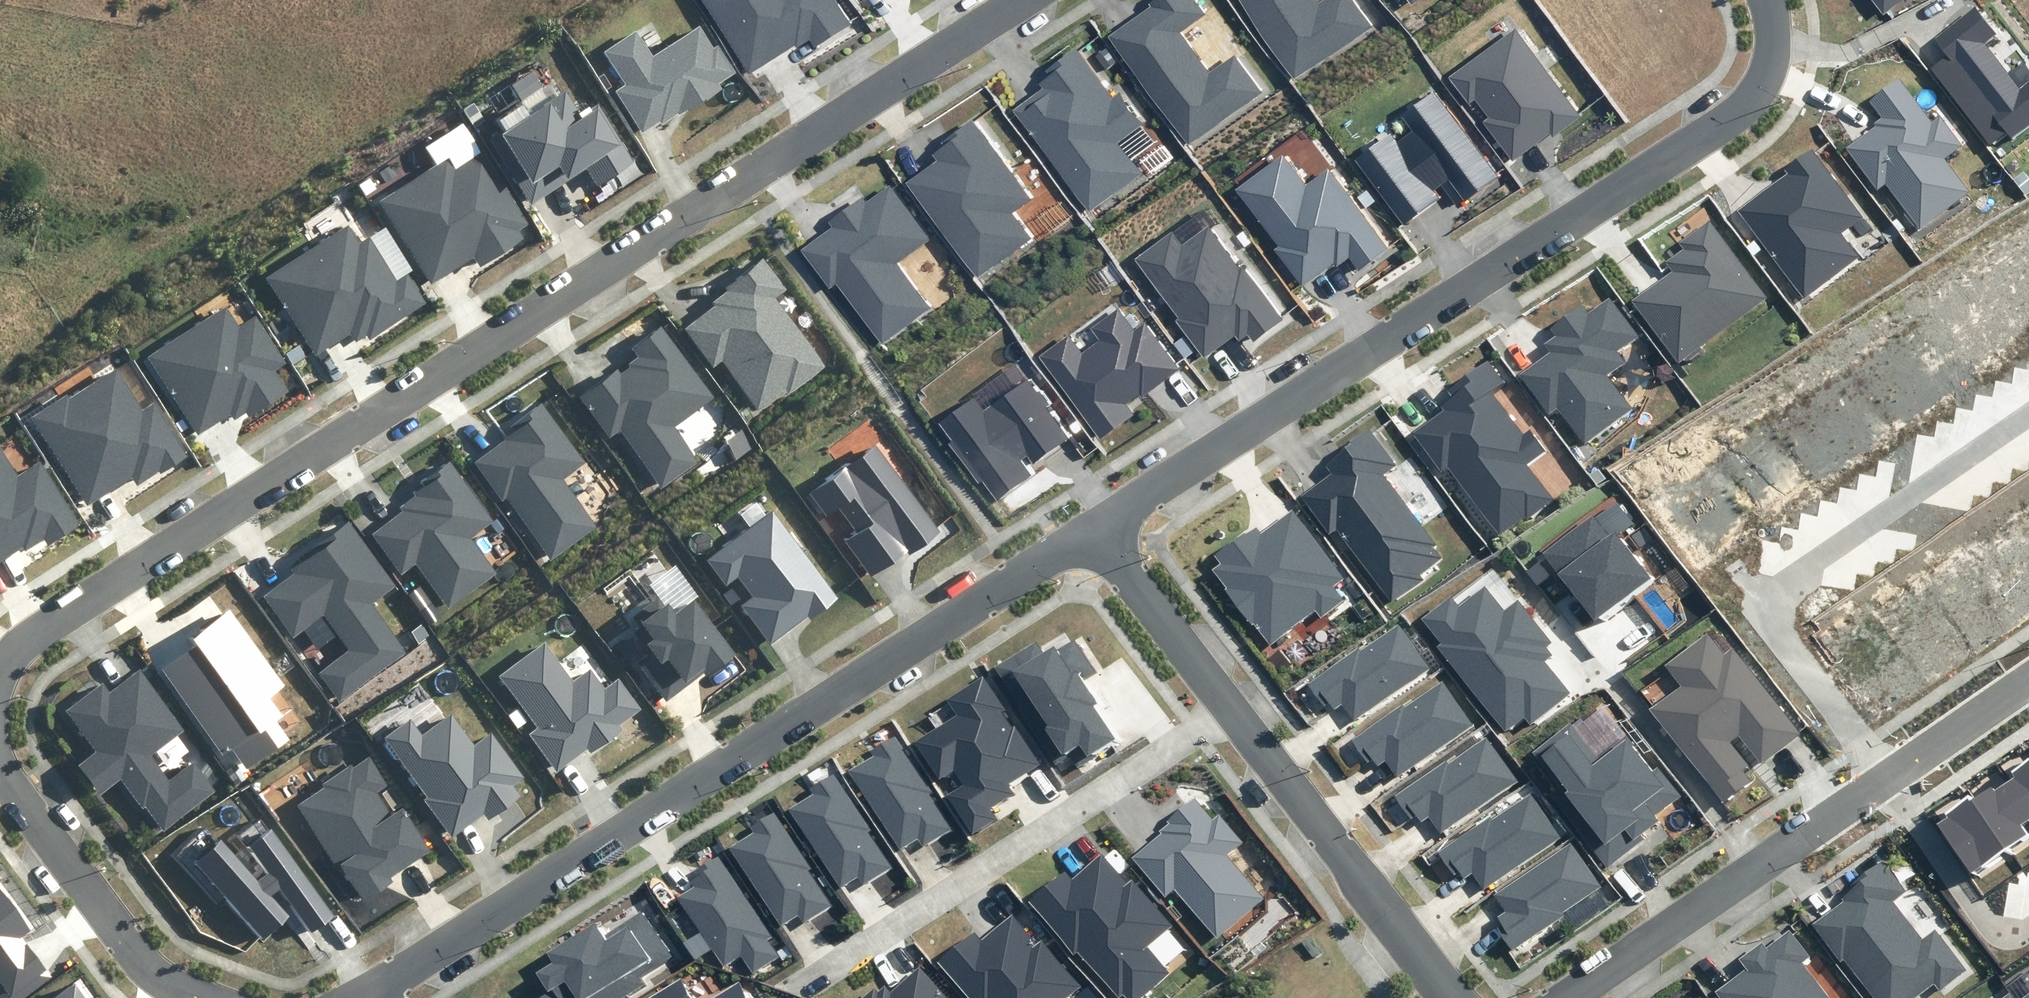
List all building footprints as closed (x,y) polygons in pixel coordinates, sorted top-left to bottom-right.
[(749,74),(794,45),(797,48),(810,39),(816,47),(852,24),(836,0),(700,0),(749,74)] [(1261,91),(1234,55),(1209,74),(1178,33),(1204,14),(1194,0),(1151,0),(1148,3),(1150,6),(1109,37),(1188,144),(1261,91)] [(1374,24),(1358,0),(1319,0),(1242,0),(1294,77),(1374,24)] [(1908,0),(1872,0),(1883,16),(1904,0),(1905,2),(1908,0)] [(1975,5),(1932,40),(1946,56),(1929,69),(1990,143),(2006,129),(2013,137),(2028,124),(2028,78),(2021,85),(1986,44),(1999,33),(1975,5)] [(653,57),(636,31),(604,52),(625,85),(616,91),(643,132),(660,121),(662,124),(678,114),(679,115),(720,89),(717,83),(734,72),(718,46),(714,49),(700,28),(653,57)] [(1581,118),(1515,29),(1449,77),(1469,104),(1476,99),(1489,117),(1482,122),(1512,162),(1550,134),(1553,138),(1581,118)] [(1113,96),(1076,48),(1045,71),(1050,77),(1040,84),(1043,89),(1014,111),(1089,211),(1139,173),(1116,144),(1144,123),(1119,91),(1113,96)] [(1932,121),(1900,78),(1869,101),(1881,118),(1874,123),(1877,126),(1847,148),(1877,190),(1886,183),(1920,229),(1970,192),(1946,159),(1964,146),(1940,114),(1932,121)] [(1499,177),(1434,91),(1400,116),(1412,132),(1397,143),(1390,134),(1354,160),(1403,225),(1440,198),(1434,191),(1448,180),(1465,202),(1499,177)] [(580,115),(566,93),(492,138),(532,202),(587,169),(597,186),(636,162),(599,103),(580,115)] [(1033,198),(973,119),(941,143),(944,147),(932,155),(936,161),(906,184),(977,279),(1034,237),(1015,211),(1033,198)] [(1862,217),(1812,150),(1784,170),(1787,174),(1737,211),(1803,299),(1859,257),(1841,233),(1862,217)] [(456,169),(449,158),(379,202),(432,284),(475,257),(481,266),(525,238),(519,230),(528,224),(482,153),(456,169)] [(1306,186),(1282,155),(1235,190),(1278,246),(1273,250),(1301,288),(1334,263),(1336,266),(1349,257),(1359,270),(1387,249),(1328,170),(1306,186)] [(930,240),(889,185),(866,202),(862,197),(828,222),(832,228),(801,251),(829,289),(836,284),(882,345),(933,308),(899,263),(930,240)] [(1767,297),(1709,220),(1679,243),(1684,249),(1667,262),(1674,272),(1634,302),(1679,362),(1767,297)] [(1282,319),(1209,223),(1182,244),(1171,230),(1132,260),(1178,319),(1174,321),(1203,359),(1235,335),(1239,341),(1248,334),(1253,341),(1282,319)] [(360,244),(348,225),(266,277),(316,356),(351,334),(356,342),(367,335),(370,340),(428,303),(409,273),(397,280),(370,237),(360,244)] [(786,289),(763,258),(724,287),(726,291),(711,302),(714,306),(683,329),(713,369),(723,361),(758,408),(786,388),(789,391),(825,365),(775,298),(786,289)] [(1588,314),(1582,306),(1549,329),(1555,336),(1544,344),(1551,353),(1520,375),(1549,415),(1557,409),(1584,445),(1633,409),(1608,375),(1624,363),(1615,351),(1636,336),(1609,299),(1588,314)] [(240,326),(227,306),(148,357),(199,434),(231,413),(235,419),(247,411),(251,418),(290,392),(276,371),(288,363),(257,315),(240,326)] [(1135,330),(1118,308),(1089,329),(1098,341),(1082,353),(1068,334),(1036,358),(1100,442),(1136,415),(1127,404),(1141,393),(1143,396),(1180,368),(1145,322),(1135,330)] [(715,397),(660,328),(632,348),(638,357),(627,365),(629,367),(622,373),(618,368),(579,396),(609,438),(621,431),(661,489),(697,463),(675,427),(715,397)] [(1502,383),(1488,363),(1449,391),(1454,398),(1441,407),(1444,411),(1413,434),(1441,472),(1448,467),(1499,536),(1524,518),(1526,521),(1556,499),(1531,466),(1548,453),(1531,429),(1523,435),(1491,391),(1502,383)] [(161,473),(188,456),(154,403),(143,410),(117,369),(70,399),(67,395),(32,418),(88,505),(132,476),(138,485),(159,471),(161,473)] [(1070,437),(1029,380),(984,412),(974,399),(940,424),(952,440),(947,444),(977,485),(982,481),(996,501),(1032,475),(1020,460),(1027,455),(1033,464),(1070,437)] [(507,498),(551,559),(595,527),(561,479),(585,462),(542,402),(509,425),(513,432),(504,438),(506,441),(475,462),(503,501),(507,498)] [(1397,466),(1369,428),(1342,448),(1344,451),(1323,466),(1329,474),(1299,497),(1329,537),(1336,531),(1348,547),(1342,551),(1384,607),(1422,579),(1418,574),(1440,558),(1433,548),(1437,545),(1385,475),(1397,466)] [(942,532),(876,443),(806,494),(826,520),(840,510),(857,533),(845,543),(871,578),(908,551),(911,555),(942,532)] [(0,448),(0,563),(24,548),(26,551),(44,539),(49,546),(82,525),(41,462),(18,476),(0,448)] [(416,564),(449,609),(498,573),(473,539),(497,522),(451,458),(418,482),(422,487),(413,493),(416,497),(402,507),(405,512),(374,535),(402,574),(416,564)] [(839,599),(774,509),(706,558),(727,586),(739,578),(753,597),(742,605),(771,643),(809,615),(811,619),(839,599)] [(1314,613),(1321,621),(1347,601),(1336,587),(1346,579),(1292,509),(1261,532),(1257,526),(1217,557),(1223,564),(1214,571),(1227,588),(1225,589),(1252,625),(1254,623),(1271,646),(1314,613)] [(1593,621),(1650,579),(1614,533),(1610,536),(1593,514),(1541,552),(1545,557),(1526,571),(1538,587),(1557,573),(1593,621)] [(349,650),(318,673),(340,703),(407,654),(368,602),(391,585),(348,528),(291,570),(293,573),(261,597),(294,641),(325,618),(349,650)] [(1504,609),(1485,584),(1458,605),(1451,597),(1423,619),(1443,644),(1438,648),(1505,732),(1525,716),(1531,724),(1570,693),(1545,661),(1553,655),(1547,647),(1553,642),(1518,598),(1504,609)] [(666,606),(659,598),(636,615),(654,639),(647,645),(653,652),(638,663),(667,701),(704,673),(707,677),(736,655),(695,601),(677,614),(669,604),(666,606)] [(286,686),(229,608),(185,640),(191,648),(160,670),(223,755),(232,749),(247,769),(288,739),(274,721),(281,716),(268,698),(286,686)] [(1349,721),(1427,668),(1397,625),(1359,651),(1358,648),(1305,683),(1321,706),(1326,702),(1331,710),(1339,705),(1349,721)] [(1799,734),(1733,648),(1724,655),(1707,633),(1664,666),(1680,687),(1650,710),(1723,803),(1751,781),(1742,770),(1749,766),(1731,742),(1739,735),(1761,764),(1799,734)] [(1043,653),(1036,642),(996,669),(1057,759),(1068,752),(1078,767),(1118,740),(1095,706),(1098,703),(1080,675),(1092,667),(1074,640),(1057,651),(1053,647),(1043,653)] [(573,681),(545,643),(501,676),(539,728),(530,734),(557,771),(587,748),(591,753),(623,729),(620,725),(642,710),(619,678),(606,688),(591,668),(573,681)] [(219,793),(195,761),(169,780),(151,755),(184,731),(140,671),(110,694),(103,683),(66,710),(98,752),(80,766),(101,794),(121,780),(143,809),(145,808),(164,833),(219,793)] [(1037,763),(981,678),(947,700),(957,715),(915,742),(939,780),(953,771),(962,785),(946,795),(972,834),(996,819),(990,808),(1012,794),(1006,783),(1037,763)] [(1395,776),(1472,724),(1443,681),(1405,706),(1403,704),(1351,739),(1366,761),(1371,758),(1377,766),(1384,761),(1395,776)] [(423,734),(411,719),(385,738),(428,797),(425,799),(452,836),(484,813),(489,820),(522,796),(514,786),(526,778),(492,731),(474,744),(452,713),(423,734)] [(1596,761),(1570,727),(1534,754),(1564,793),(1556,799),(1607,866),(1644,837),(1642,835),(1660,821),(1656,815),(1681,796),(1658,767),(1652,772),(1626,738),(1596,761)] [(950,830),(894,738),(870,753),(872,757),(849,771),(898,851),(917,839),(922,847),(950,830)] [(1439,833),(1516,781),(1487,738),(1449,763),(1447,761),(1395,796),(1410,818),(1415,815),(1421,823),(1428,818),(1439,833)] [(387,785),(369,758),(354,768),(352,764),(321,784),(323,788),(295,805),(333,863),(340,859),(366,899),(393,882),(391,878),(432,852),(404,808),(392,815),(377,792),(387,785)] [(2007,780),(2028,811),(2028,763),(2007,780)] [(892,866),(835,774),(811,789),(813,793),(790,807),(839,887),(859,875),(864,883),(892,866)] [(2012,850),(2028,838),(2028,835),(2025,830),(2028,827),(2028,811),(2007,780),(1994,788),(1991,784),(1974,797),(2012,850)] [(1483,889),(1561,837),(1531,793),(1493,819),(1491,816),(1439,851),(1455,874),(1459,870),(1465,878),(1473,873),(1483,889)] [(2012,850),(1974,797),(1936,823),(1973,877),(2012,850)] [(1212,819),(1194,798),(1167,821),(1169,824),(1160,832),(1162,834),(1134,858),(1165,896),(1174,889),(1217,939),(1265,899),(1229,855),(1244,842),(1219,813),(1212,819)] [(832,905),(775,813),(751,827),(754,832),(730,846),(779,926),(799,914),(804,922),(832,905)] [(333,916),(271,829),(246,849),(268,874),(257,882),(221,840),(195,864),(264,941),(290,917),(270,897),(281,889),(311,933),(333,916)] [(1599,886),(1570,843),(1492,895),(1503,911),(1495,916),(1501,924),(1496,927),(1511,950),(1563,914),(1561,912),(1599,886)] [(1125,997),(1141,997),(1169,975),(1146,949),(1171,927),(1131,882),(1128,885),(1102,854),(1072,880),(1066,872),(1029,904),(1075,957),(1079,953),(1118,997),(1119,997),(1122,995),(1125,997)] [(771,937),(718,855),(685,876),(692,888),(677,897),(723,969),(741,957),(752,973),(778,957),(767,940),(771,937)] [(1813,925),(1841,961),(1844,958),(1874,997),(1914,997),(1934,983),(1940,990),(1966,970),(1935,930),(1923,939),(1894,901),(1907,891),(1884,861),(1863,873),(1840,895),(1843,901),(1813,925)] [(0,893),(0,997),(23,997),(51,976),(19,937),(29,929),(0,893)] [(643,984),(638,975),(670,956),(643,911),(606,933),(597,919),(544,951),(551,964),(535,974),(546,992),(536,997),(619,997),(643,984)] [(1080,987),(1041,941),(1037,944),(1011,913),(982,939),(975,931),(938,963),(968,997),(1067,997),(1080,987)] [(1803,964),(1810,958),(1789,930),(1766,948),(1762,941),(1738,959),(1746,969),(1716,992),(1721,997),(1828,997),(1803,964)] [(919,967),(891,992),(885,986),(878,992),(874,987),(862,997),(947,997),(919,967)] [(682,978),(649,997),(694,997),(682,978)] [(741,979),(711,997),(752,997),(741,979)] [(74,985),(57,997),(85,997),(74,985)]
